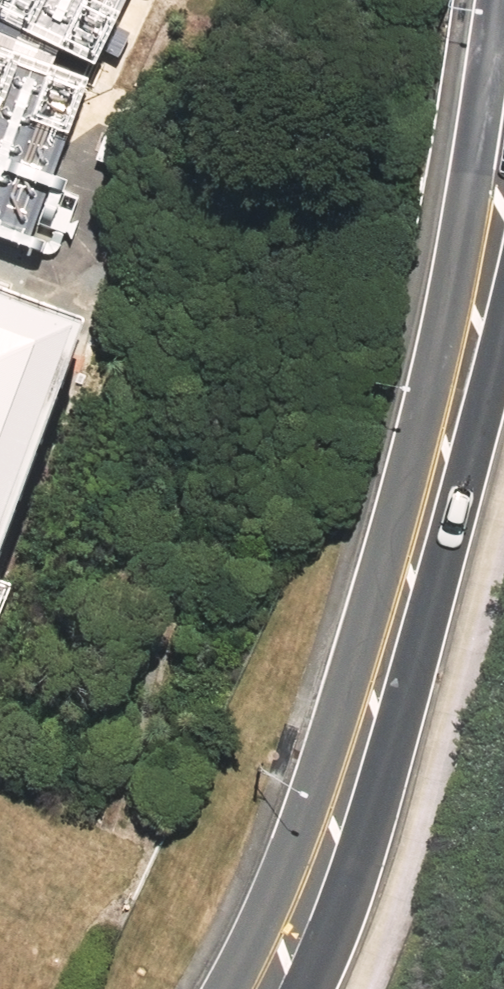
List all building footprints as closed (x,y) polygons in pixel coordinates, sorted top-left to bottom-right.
[(0,310),(0,575),(84,340),(0,310)]
